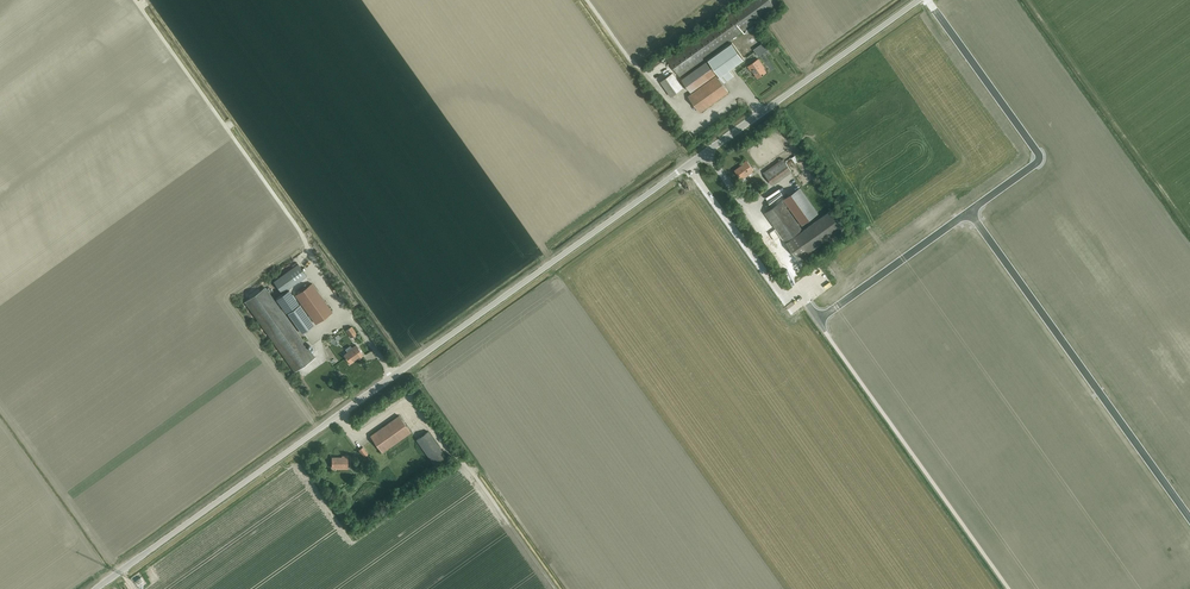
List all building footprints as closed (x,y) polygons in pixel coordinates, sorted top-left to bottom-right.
[(749,26),(775,7),(770,0),(748,0),(669,57),(668,55),(666,56),(667,58),(667,59),(679,76),(749,26)] [(708,59),(720,76),(718,77),(722,83),(734,75),(730,69),(744,59),(732,42),(708,59)] [(758,78),(766,72),(764,68),(765,67),(758,58),(748,66),(751,70),(752,69),(758,78)] [(691,92),(716,74),(706,61),(682,79),(691,92)] [(671,96),(683,88),(672,73),(661,82),(671,96)] [(728,92),(722,83),(718,77),(717,75),(688,95),(700,112),(728,92)] [(783,158),(763,172),(773,185),(792,171),(783,158)] [(743,164),(735,170),(741,178),(744,176),(745,177),(754,170),(747,160),(742,163),(743,164)] [(801,224),(818,213),(800,188),(784,200),(801,224)] [(782,201),(765,213),(785,241),(786,240),(787,242),(801,232),(800,231),(802,229),(782,201)] [(830,211),(801,232),(787,242),(786,242),(798,259),(827,239),(830,242),(845,232),(830,211)] [(282,293),(307,276),(298,264),(274,281),(282,293)] [(316,323),(332,312),(312,283),(295,295),(316,323)] [(245,302),(295,371),(315,357),(265,287),(245,302)] [(299,303),(289,289),(276,298),(286,312),(299,303)] [(302,333),(314,324),(300,304),(288,313),(302,333)] [(351,338),(356,334),(351,326),(345,330),(351,338)] [(351,346),(346,349),(348,352),(344,355),(350,363),(358,358),(359,359),(363,355),(356,345),(353,348),(351,346)] [(382,452),(411,432),(399,415),(371,435),(382,452)] [(435,467),(447,458),(428,431),(416,439),(435,467)] [(364,457),(368,454),(363,447),(359,450),(364,457)] [(337,469),(348,469),(348,456),(342,456),(342,457),(332,457),(332,467),(337,467),(337,469)]
